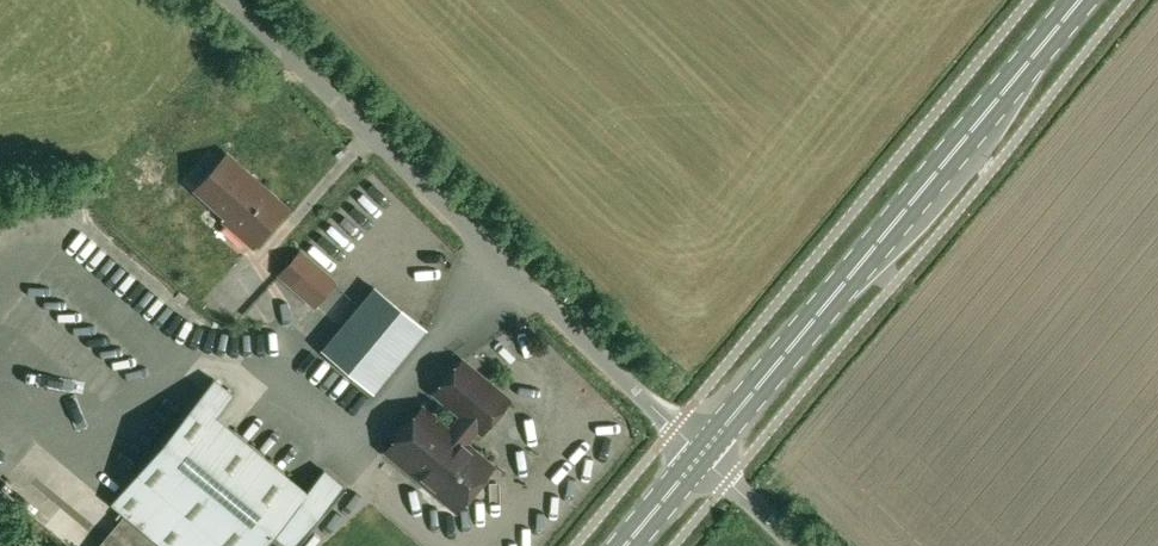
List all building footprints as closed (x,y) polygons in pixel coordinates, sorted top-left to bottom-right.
[(285,208),(226,156),(196,190),(229,219),(225,222),(252,246),(285,208)] [(333,283),(299,253),(280,274),(314,304),(333,283)] [(373,392),(425,330),(373,287),(321,350),(373,392)] [(483,485),(481,480),(492,466),(463,441),(475,427),(481,432),(509,399),(462,360),(434,393),(462,416),(449,430),(422,407),(386,451),(456,509),(467,495),(473,496),(483,485)] [(110,505),(160,545),(264,545),(273,535),(286,545),(295,545),(344,486),(323,470),(305,492),(214,418),(232,396),(212,379),(110,505)]
